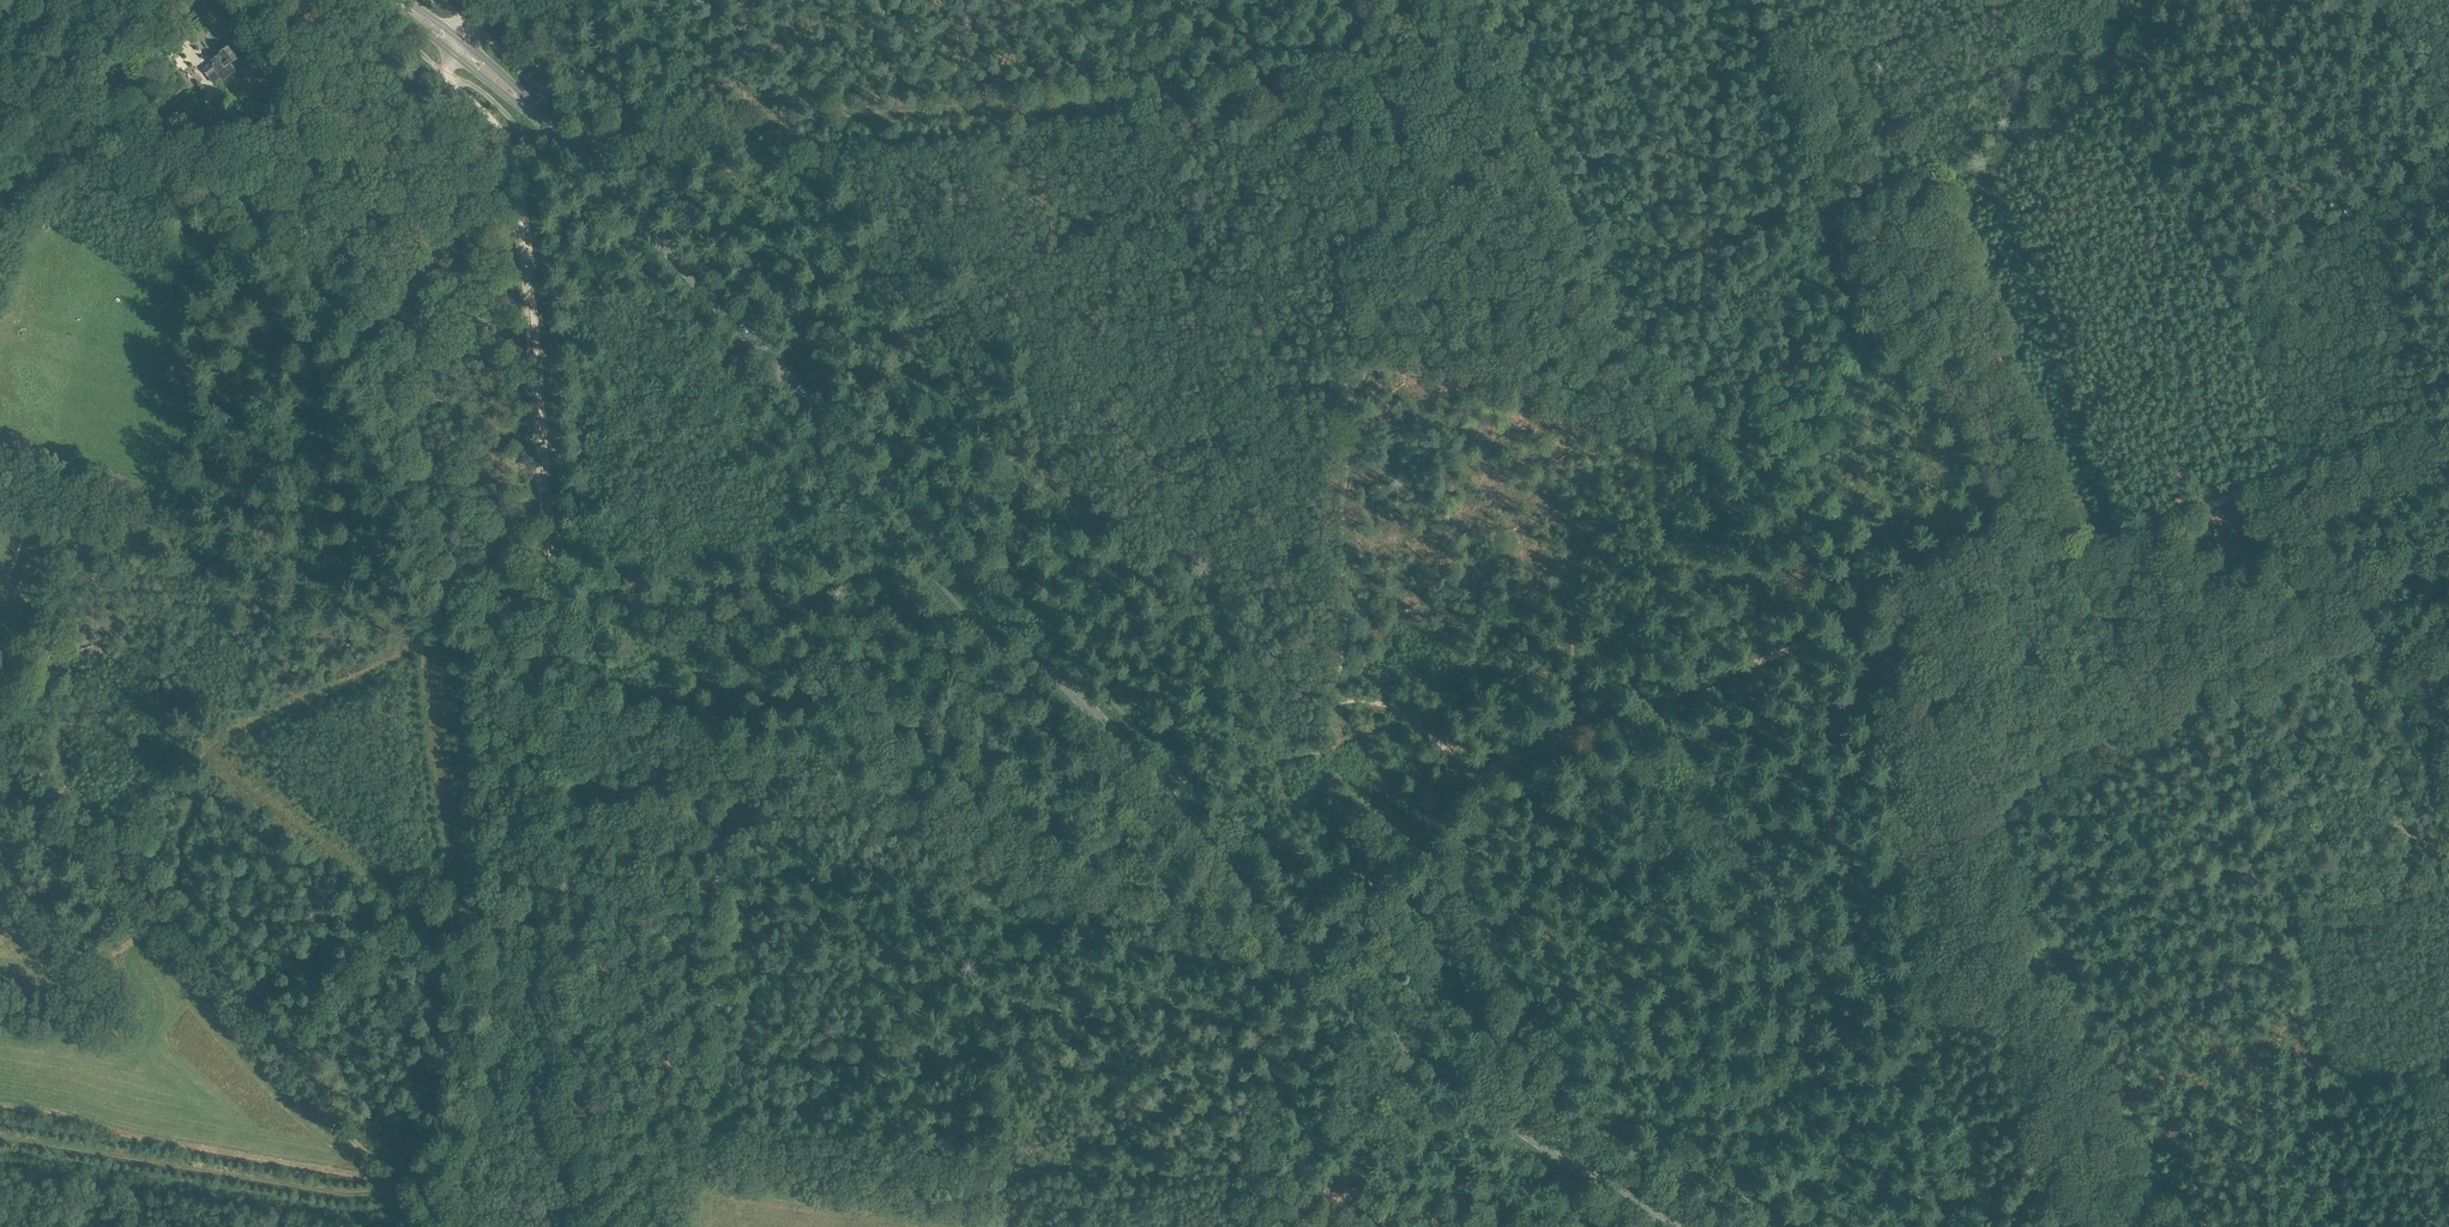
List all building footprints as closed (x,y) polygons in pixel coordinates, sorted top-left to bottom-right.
[(238,61),(227,46),(219,52),(220,54),(211,61),(211,62),(202,68),(213,83),(218,80),(226,90),(243,78),(233,64),(238,61)] [(210,104),(203,109),(211,120),(218,116),(210,104)]
